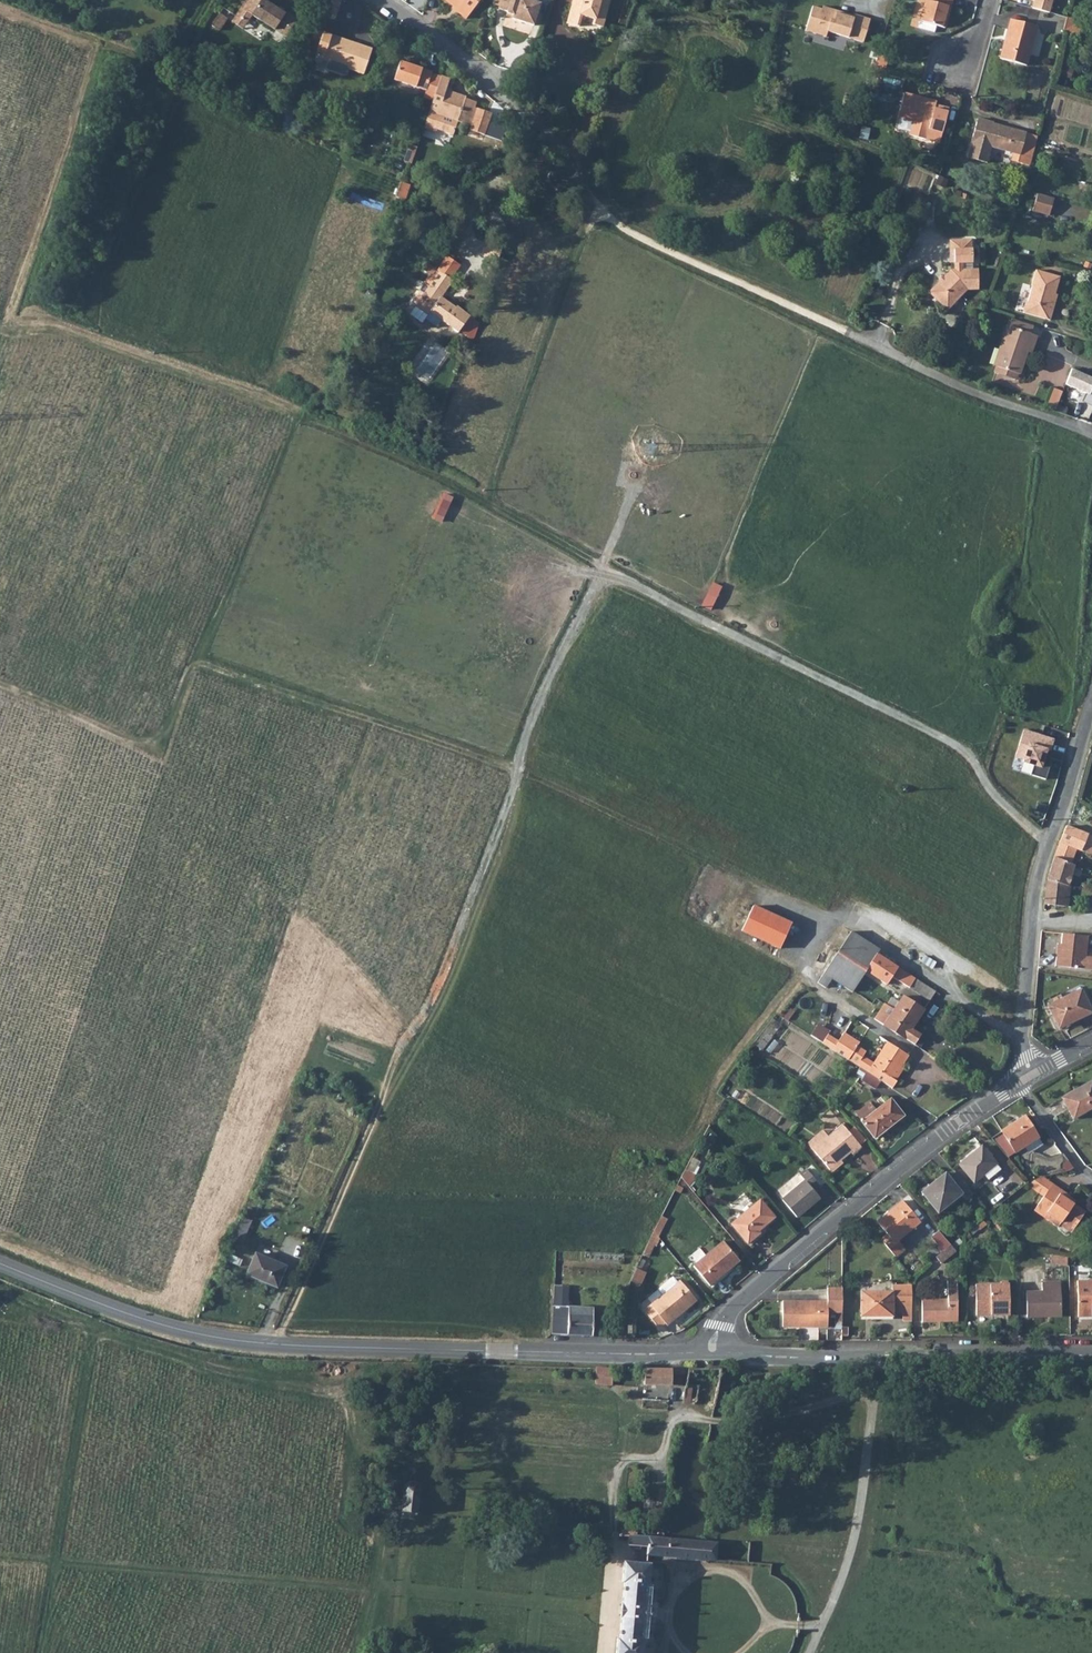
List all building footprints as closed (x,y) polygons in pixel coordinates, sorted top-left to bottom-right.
[(235,15),(246,22),(250,16),(284,38),(296,21),(283,12),(282,14),(261,0),(245,0),(235,15)] [(319,11),(333,16),(338,0),(323,0),(319,11)] [(476,0),(442,0),(453,8),(452,11),(463,19),(476,0)] [(537,5),(533,3),(534,0),(499,0),(496,9),(511,14),(509,20),(529,27),(537,5)] [(583,2),(576,0),(572,0),(565,25),(579,30),(583,18),(593,22),(591,27),(600,30),(601,29),(610,0),(584,0),(583,2)] [(918,27),(935,32),(937,25),(943,27),(950,0),(925,0),(918,27)] [(1033,6),(1050,10),(1052,0),(1035,0),(1033,6)] [(811,8),(804,31),(824,37),(825,32),(862,43),(869,20),(853,15),(852,17),(822,7),(821,11),(811,8)] [(212,25),(219,29),(227,18),(220,13),(212,25)] [(1067,14),(1064,28),(1074,32),(1075,24),(1076,16),(1067,14)] [(242,28),(246,22),(235,15),(231,22),(242,28)] [(1029,64),(1038,25),(1012,18),(1003,57),(1029,64)] [(324,30),(317,50),(325,52),(323,58),(331,61),(335,59),(347,64),(349,67),(364,72),(372,47),(324,30)] [(878,50),(875,62),(886,66),(890,53),(878,50)] [(422,94),(432,97),(439,73),(430,70),(430,69),(399,58),(393,77),(424,87),(422,94)] [(428,109),(423,122),(452,132),(456,119),(467,122),(473,104),(475,99),(464,96),(465,94),(445,87),(448,76),(439,73),(428,109)] [(929,127),(935,102),(902,94),(896,119),(929,127)] [(473,104),(467,122),(470,123),(476,105),(473,104)] [(490,110),(476,105),(470,123),(469,127),(483,132),(490,110)] [(1020,152),(1018,164),(1030,167),(1036,142),(1038,135),(991,123),(991,121),(978,118),(968,157),(989,162),(993,146),(1020,152)] [(406,162),(414,164),(419,147),(411,144),(406,162)] [(403,182),(397,197),(408,201),(413,186),(403,182)] [(1032,212),(1048,218),(1053,200),(1037,195),(1032,212)] [(938,277),(927,289),(946,307),(965,285),(977,285),(977,265),(961,266),(961,258),(970,258),(969,235),(949,236),(949,246),(948,246),(948,259),(952,259),(952,266),(948,266),(942,273),(944,275),(940,279),(938,277)] [(451,282),(449,280),(460,266),(450,262),(451,260),(449,258),(446,257),(444,258),(443,260),(436,270),(428,265),(422,273),(428,277),(423,284),(425,285),(421,293),(418,291),(411,301),(415,303),(413,307),(427,316),(430,312),(458,332),(469,316),(457,306),(455,308),(440,297),(451,282)] [(1025,301),(1023,300),(1020,310),(1047,319),(1050,309),(1048,308),(1058,276),(1034,270),(1025,301)] [(1034,325),(1011,317),(1008,326),(1030,334),(1034,325)] [(1034,336),(1030,334),(1008,326),(1005,325),(995,353),(998,355),(993,364),(1017,374),(1025,351),(1028,352),(1034,336)] [(435,349),(424,364),(428,367),(423,374),(430,379),(446,357),(435,349)] [(1064,383),(1088,395),(1084,402),(1091,406),(1091,379),(1071,369),(1064,383)] [(1052,400),(1062,403),(1065,392),(1056,389),(1052,400)] [(434,520),(445,523),(454,496),(443,493),(434,520)] [(703,607),(713,611),(724,587),(714,582),(703,607)] [(1054,738),(1023,728),(1014,757),(1023,759),(1022,761),(1032,766),(1030,775),(1045,780),(1051,758),(1045,756),(1046,749),(1050,751),(1054,738)] [(1071,865),(1076,850),(1081,852),(1089,834),(1065,825),(1050,862),(1046,881),(1044,899),(1044,903),(1063,907),(1074,866),(1071,865)] [(1089,834),(1081,852),(1091,856),(1091,853),(1091,835),(1089,834)] [(742,932),(782,950),(794,923),(755,905),(742,932)] [(1088,957),(1088,936),(1086,935),(1063,933),(1061,958),(1058,958),(1057,967),(1091,971),(1091,957),(1088,957)] [(851,935),(817,983),(825,989),(832,979),(852,993),(865,973),(866,973),(877,956),(877,955),(879,953),(851,935)] [(892,964),(877,955),(877,956),(866,973),(865,973),(887,987),(892,979),(930,1003),(936,994),(919,982),(918,981),(897,968),(892,964)] [(1090,1013),(1078,991),(1045,1006),(1055,1026),(1069,1019),(1071,1022),(1090,1013)] [(885,1005),(874,1021),(876,1022),(904,1041),(911,1031),(924,1012),(903,999),(894,1012),(885,1005)] [(911,1031),(904,1041),(906,1043),(914,1048),(920,1038),(911,1031)] [(909,1061),(888,1047),(879,1062),(899,1075),(909,1061)] [(849,1063),(860,1070),(866,1060),(869,1055),(859,1049),(849,1063)] [(876,1066),(866,1060),(860,1070),(869,1076),(876,1066)] [(899,1075),(879,1062),(876,1066),(869,1076),(895,1094),(899,1086),(895,1084),(899,1075)] [(1062,1096),(1074,1118),(1091,1108),(1091,1081),(1062,1096)] [(878,1117),(871,1109),(859,1120),(879,1143),(906,1121),(893,1105),(878,1117)] [(1038,1134),(1023,1115),(1002,1132),(1018,1149),(1038,1134)] [(850,1137),(844,1131),(817,1153),(835,1173),(853,1159),(855,1161),(864,1154),(861,1151),(850,1137)] [(869,1145),(858,1131),(850,1137),(861,1151),(869,1145)] [(1003,1173),(984,1150),(962,1168),(977,1186),(985,1179),(990,1184),(1003,1173)] [(800,1177),(808,1186),(783,1205),(796,1220),(820,1201),(812,1190),(818,1185),(807,1172),(800,1177)] [(922,1196),(939,1216),(961,1196),(965,1200),(972,1195),(957,1177),(951,1181),(947,1176),(922,1196)] [(1067,1195),(1050,1183),(1032,1210),(1056,1226),(1059,1222),(1070,1229),(1082,1212),(1065,1199),(1067,1195)] [(880,1242),(894,1259),(904,1251),(897,1243),(920,1223),(903,1203),(878,1224),(887,1235),(880,1242)] [(777,1221),(763,1204),(733,1227),(750,1247),(761,1237),(760,1235),(777,1221)] [(242,1214),(229,1243),(240,1248),(253,1219),(242,1214)] [(948,1245),(938,1232),(931,1238),(940,1252),(948,1245)] [(939,1265),(954,1253),(948,1245),(940,1252),(932,1258),(939,1265)] [(738,1265),(722,1246),(692,1269),(709,1289),(738,1265)] [(255,1252),(245,1276),(277,1289),(287,1266),(255,1252)] [(241,1260),(238,1267),(245,1270),(250,1258),(243,1254),(241,1260)] [(229,1255),(226,1262),(238,1267),(241,1260),(229,1255)] [(641,1287),(648,1273),(639,1268),(632,1282),(641,1287)] [(1039,1280),(1040,1288),(1024,1288),(1024,1314),(1044,1313),(1044,1311),(1058,1311),(1058,1279),(1039,1280)] [(644,1314),(658,1330),(664,1325),(666,1327),(695,1302),(680,1284),(678,1286),(672,1280),(658,1292),(663,1298),(644,1314)] [(1075,1280),(1074,1316),(1089,1317),(1089,1301),(1091,1303),(1091,1280),(1075,1280)] [(945,1283),(945,1299),(918,1299),(917,1321),(953,1322),(953,1283),(945,1283)] [(1005,1316),(1005,1286),(972,1286),(971,1316),(1005,1316)] [(897,1318),(906,1318),(906,1310),(907,1288),(889,1288),(889,1293),(859,1292),(859,1317),(888,1318),(888,1309),(897,1309),(897,1318)] [(824,1328),(824,1313),(839,1314),(840,1291),(825,1290),(824,1304),(780,1303),(780,1327),(824,1328)] [(591,1333),(592,1308),(556,1305),(552,1305),(551,1331),(591,1333)] [(634,1323),(626,1323),(625,1338),(633,1339),(634,1323)] [(596,1383),(613,1384),(613,1365),(597,1365),(596,1383)] [(680,1366),(645,1365),(645,1384),(672,1384),(672,1373),(680,1373),(680,1366)] [(722,1366),(689,1366),(688,1373),(682,1403),(715,1405),(722,1366)] [(666,1411),(667,1401),(643,1398),(642,1409),(666,1411)] [(418,1516),(418,1513),(420,1513),(420,1512),(419,1510),(417,1510),(418,1504),(420,1504),(418,1496),(419,1496),(421,1496),(422,1494),(421,1492),(418,1492),(419,1489),(418,1484),(415,1481),(408,1480),(407,1480),(404,1483),(403,1487),(403,1491),(401,1491),(400,1492),(401,1493),(402,1493),(402,1499),(400,1499),(400,1502),(402,1502),(402,1509),(400,1509),(401,1514),(402,1515),(403,1514),(403,1512),(415,1513),(414,1515),(416,1516),(418,1516)] [(645,1546),(645,1554),(716,1560),(717,1542),(705,1541),(664,1537),(627,1534),(627,1544),(645,1546)] [(649,1562),(626,1560),(622,1560),(621,1581),(625,1581),(621,1637),(615,1637),(615,1652),(643,1652),(644,1639),(641,1639),(645,1583),(648,1583),(649,1562)]
